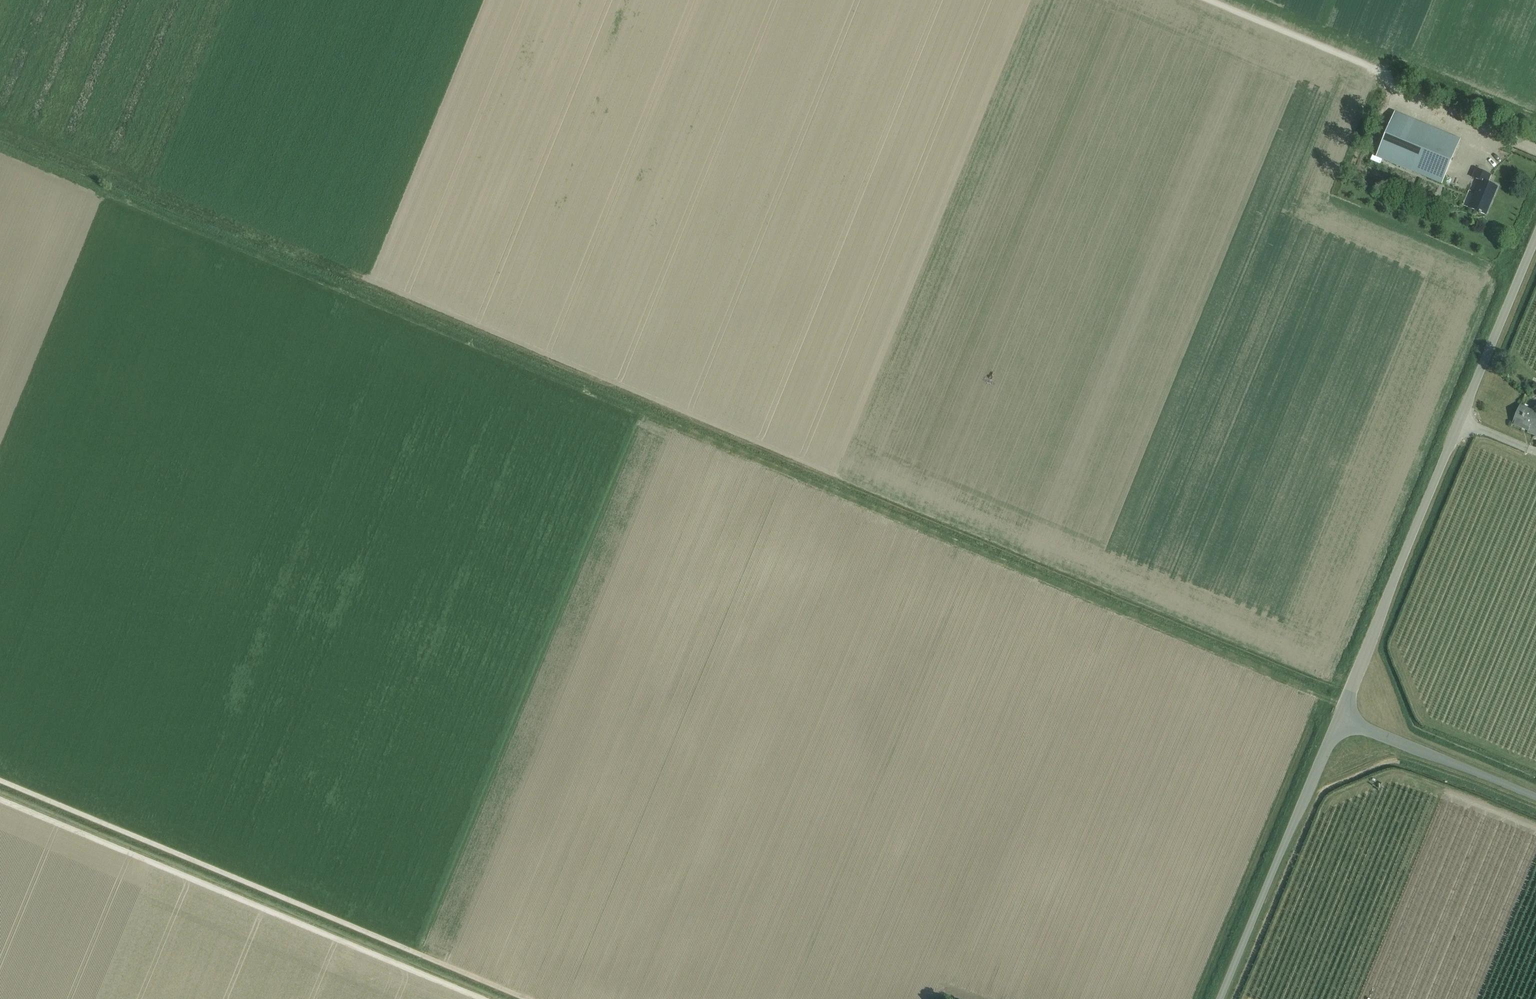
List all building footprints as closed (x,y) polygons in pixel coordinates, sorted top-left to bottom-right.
[(1441,184),(1460,139),(1395,112),(1377,157),(1441,184)] [(1469,190),(1463,205),(1485,214),(1491,200),(1492,201),(1497,187),(1487,183),(1490,175),(1475,169),(1472,177),(1480,181),(1476,192),(1469,190)] [(1519,405),(1512,421),(1535,431),(1535,412),(1519,405)]
